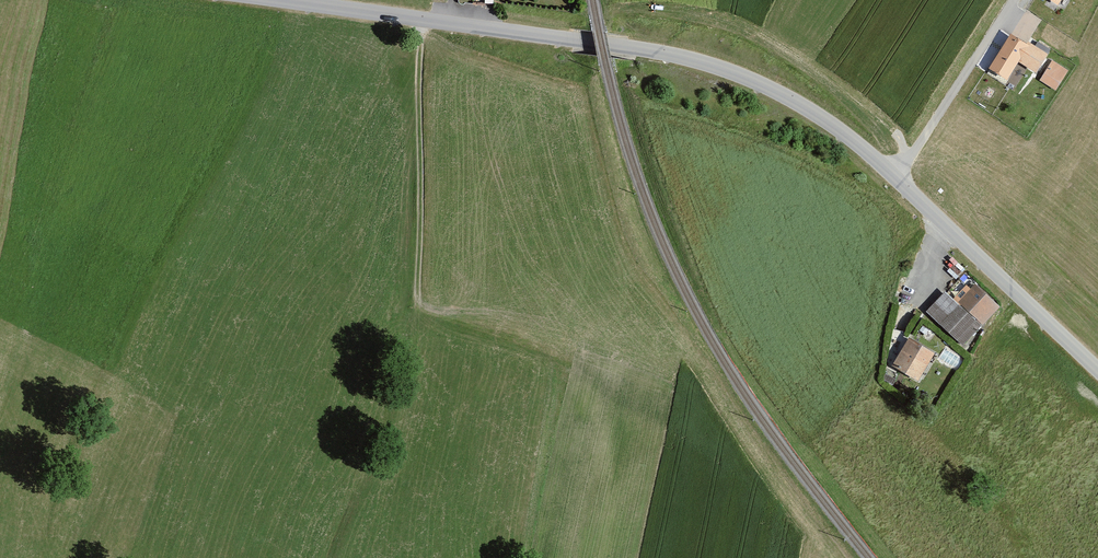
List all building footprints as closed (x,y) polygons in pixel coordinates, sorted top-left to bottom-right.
[(1048,51),(1012,30),(991,63),(1010,75),(1020,59),(1037,69),(1048,51)] [(1040,80),(1058,89),(1069,66),(1051,58),(1040,80)] [(961,338),(994,301),(967,277),(927,311),(961,338)] [(893,361),(915,374),(930,349),(908,336),(893,361)]
